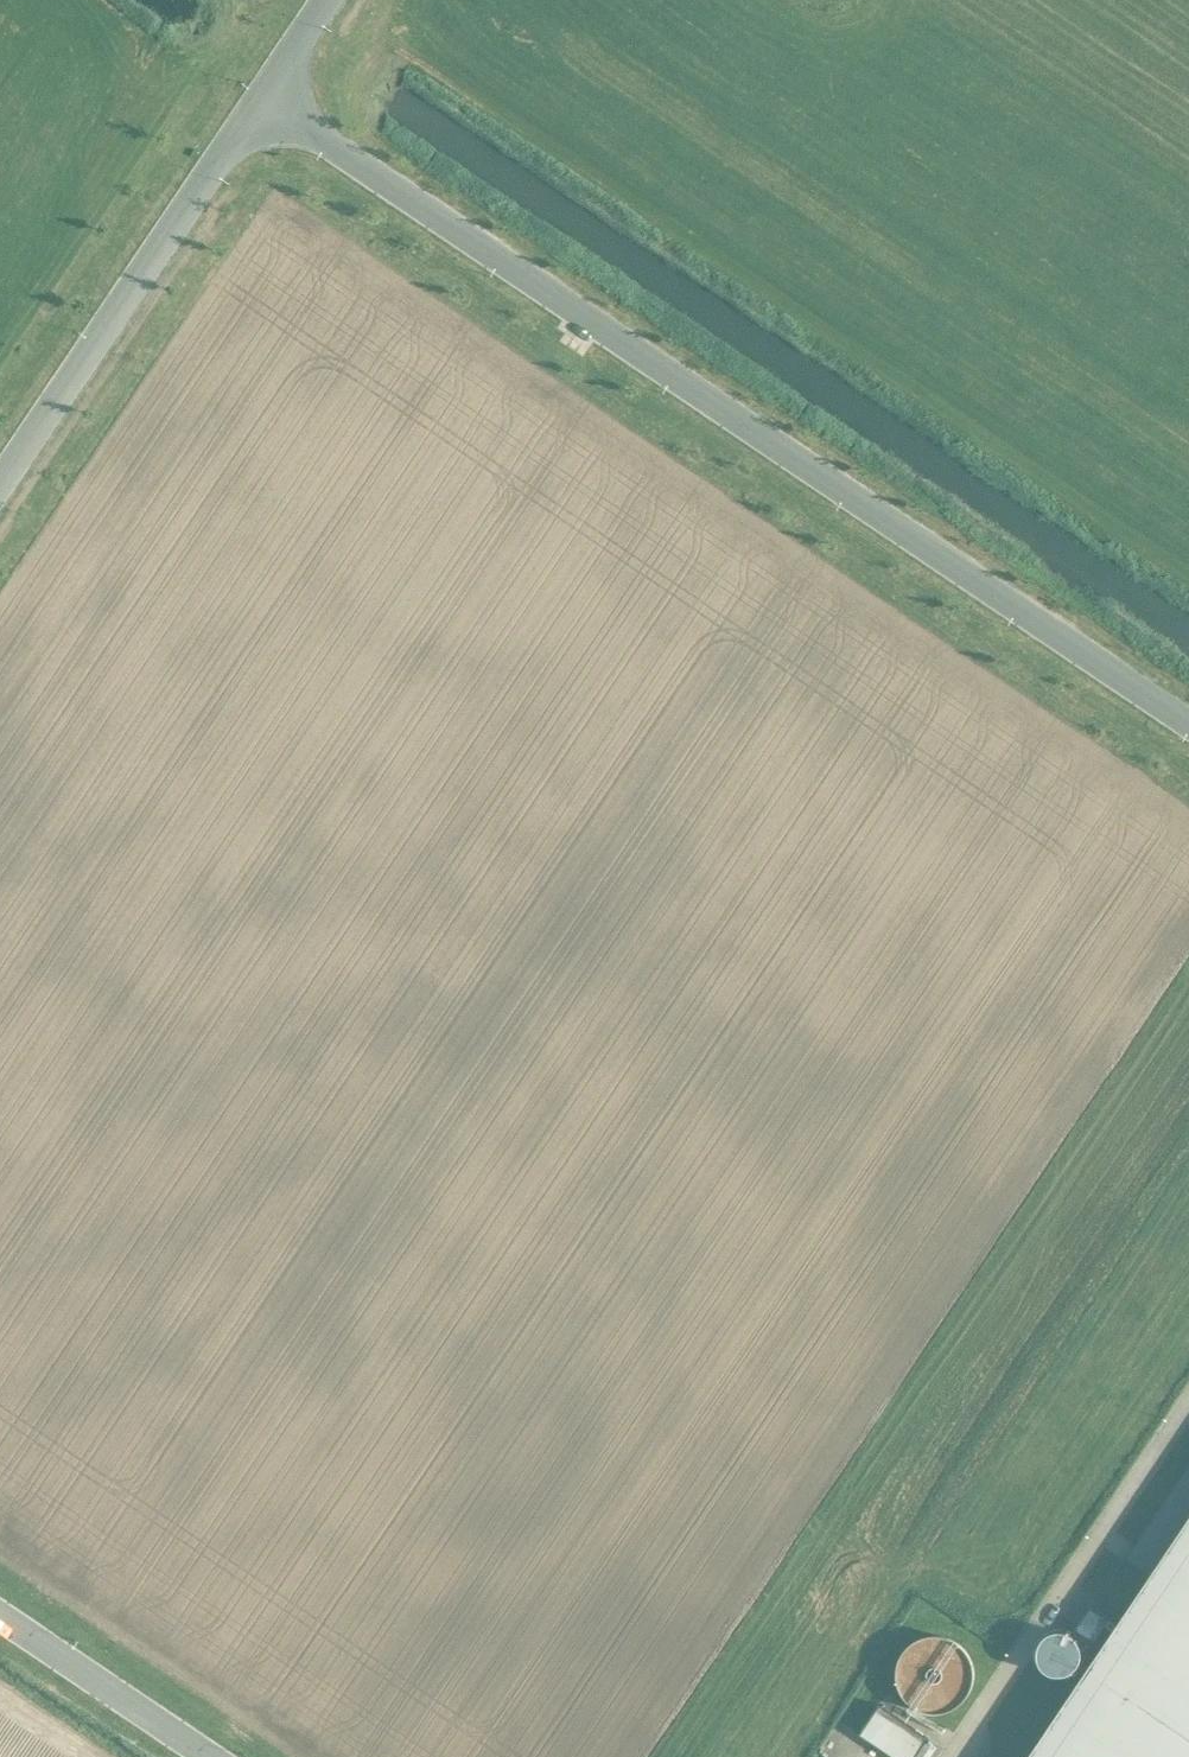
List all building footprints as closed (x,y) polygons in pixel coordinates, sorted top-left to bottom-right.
[(1028,1756),(1188,1756),(1188,1517),(1028,1756)] [(1073,1631),(1091,1644),(1108,1619),(1089,1607),(1073,1631)] [(1079,1655),(1079,1653),(1078,1651),(1078,1649),(1077,1647),(1077,1646),(1076,1644),(1075,1642),(1074,1641),(1073,1640),(1071,1638),(1070,1637),(1068,1636),(1067,1635),(1065,1634),(1063,1634),(1061,1633),(1059,1633),(1058,1633),(1056,1633),(1054,1633),(1052,1634),(1050,1634),(1049,1635),(1047,1636),(1045,1637),(1044,1638),(1042,1639),(1041,1640),(1040,1642),(1039,1643),(1038,1645),(1037,1646),(1037,1648),(1036,1650),(1036,1652),(1036,1654),(1036,1656),(1036,1657),(1036,1659),(1037,1661),(1037,1663),(1038,1664),(1039,1666),(1040,1668),(1041,1669),(1042,1670),(1044,1672),(1045,1673),(1047,1674),(1049,1674),(1050,1675),(1052,1676),(1054,1676),(1056,1676),(1058,1676),(1059,1676),(1061,1676),(1063,1675),(1065,1675),(1067,1674),(1068,1673),(1070,1672),(1071,1671),(1073,1670),(1074,1668),(1075,1667),(1076,1665),(1077,1664),(1077,1662),(1078,1660),(1078,1658),(1079,1657),(1079,1655)] [(858,1735),(890,1756),(915,1756),(928,1738),(878,1705),(858,1735)]
